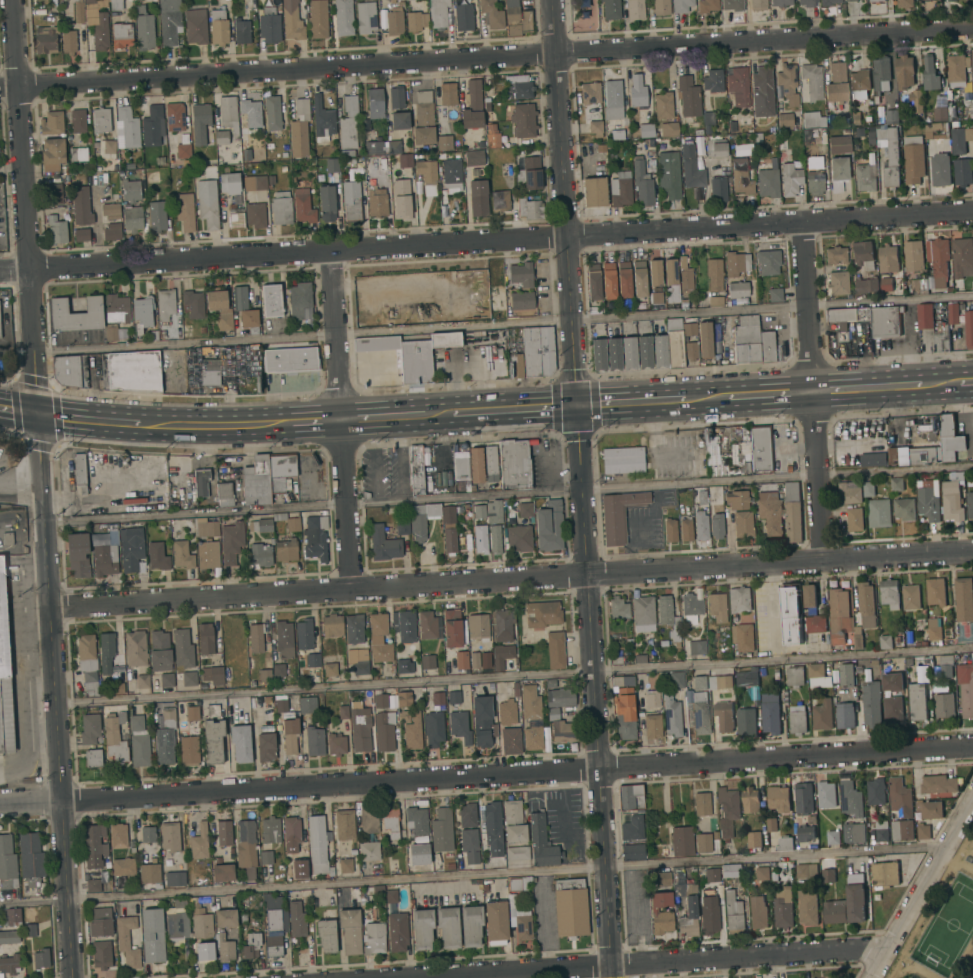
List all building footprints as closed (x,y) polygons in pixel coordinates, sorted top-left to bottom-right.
[(73,2),(73,0),(81,0),(81,2),(83,2),(84,23),(75,23),(74,2),(73,2)] [(107,2),(107,0),(121,0),(122,10),(111,11),(110,2),(107,2)] [(162,47),(159,0),(180,0),(182,33),(176,33),(177,46),(162,47)] [(285,38),(282,0),(298,0),(299,3),(297,3),(298,20),(302,20),(302,26),(305,26),(305,40),(295,40),(295,37),(285,38)] [(328,38),(310,39),(310,31),(309,31),(308,20),(310,20),(309,0),(326,0),(328,38)] [(336,36),(334,0),(351,0),(354,35),(336,36)] [(431,28),(429,0),(450,0),(450,5),(446,5),(447,27),(443,28),(444,31),(436,31),(436,28),(431,28)] [(479,2),(479,0),(495,0),(496,11),(503,10),(504,28),(488,29),(488,25),(484,25),(484,13),(480,13),(479,6),(478,6),(478,2),(479,2)] [(508,37),(506,0),(518,0),(520,22),(521,20),(520,10),(531,10),(533,32),(520,33),(521,36),(508,37)] [(599,2),(599,0),(619,0),(620,19),(603,20),(602,2),(599,2)] [(628,20),(626,0),(643,0),(644,19),(628,20)] [(653,9),(653,0),(669,0),(670,14),(654,15),(653,12),(651,12),(651,9),(653,9)] [(672,13),(671,0),(694,0),(694,6),(687,6),(688,12),(672,13)] [(698,14),(697,0),(703,0),(718,0),(719,10),(708,11),(709,13),(698,14)] [(722,10),(721,0),(742,0),(743,11),(742,11),(742,12),(738,12),(738,11),(733,12),(733,9),(732,9),(732,10),(729,11),(729,9),(722,10)] [(751,8),(750,0),(767,0),(767,6),(766,7),(767,10),(752,11),(751,8)] [(798,5),(798,0),(814,0),(814,7),(804,8),(804,4),(798,5)] [(898,8),(897,0),(913,0),(914,7),(910,7),(910,9),(905,9),(905,7),(898,8)] [(377,30),(376,30),(376,33),(358,35),(356,3),(374,2),(377,30)] [(454,5),(472,4),(473,30),(456,31),(454,5)] [(135,5),(144,5),(145,15),(153,14),(155,47),(150,47),(150,50),(145,50),(145,48),(138,48),(135,5)] [(281,41),(264,42),(263,38),(260,38),(259,16),(263,15),(263,7),(275,7),(276,17),(279,16),(281,41)] [(386,12),(391,12),(391,8),(402,7),(404,35),(387,36),(386,12)] [(185,10),(205,8),(207,44),(197,45),(197,42),(187,43),(185,10)] [(224,46),(217,47),(217,44),(211,44),(210,10),(224,10),(225,20),(228,20),(229,43),(224,43),(224,46)] [(92,25),(97,25),(96,12),(107,12),(109,50),(94,51),(92,25)] [(406,13),(420,12),(420,14),(428,13),(428,27),(421,27),(421,31),(407,32),(406,13)] [(234,18),(240,17),(240,21),(249,21),(250,43),(236,43),(234,18)] [(120,23),(120,24),(129,24),(130,29),(132,29),(133,43),(125,44),(125,47),(122,47),(122,48),(113,49),(112,24),(120,23)] [(59,26),(60,34),(56,34),(57,53),(36,54),(36,51),(35,51),(35,34),(35,27),(59,26)] [(61,31),(75,30),(76,52),(73,52),(73,55),(67,56),(67,52),(62,53),(61,31)] [(898,81),(897,81),(897,76),(896,76),(895,58),(896,58),(901,58),(900,55),(907,54),(908,57),(913,57),(914,74),(914,86),(909,86),(909,87),(907,87),(908,90),(898,90),(898,81)] [(923,78),(924,78),(924,70),(925,70),(924,56),(925,54),(932,54),(933,56),(934,69),(935,69),(936,76),(940,75),(941,88),(924,90),(923,78)] [(965,55),(965,57),(970,57),(970,67),(965,67),(966,82),(971,82),(972,92),(967,92),(966,84),(950,85),(950,82),(948,82),(946,56),(965,55)] [(891,80),(889,81),(890,90),(875,91),(873,60),(890,59),(891,80)] [(794,87),(794,94),(798,93),(799,106),(788,107),(787,99),(784,99),(784,96),(782,96),(781,85),(776,86),(775,72),(781,72),(780,63),(784,62),(785,65),(795,65),(797,87),(794,87)] [(847,101),(842,101),(842,104),(837,104),(837,101),(825,102),(824,84),(831,84),(831,73),(829,73),(829,68),(829,63),(830,63),(845,62),(847,101)] [(823,100),(814,100),(814,102),(808,103),(806,78),(800,79),(799,65),(815,64),(815,67),(821,67),(823,100)] [(774,116),(753,117),(752,89),(757,89),(757,87),(752,87),(751,74),(756,73),(756,67),(771,66),(774,116)] [(727,92),(726,75),(732,75),(731,68),(747,67),(749,107),(733,108),(733,94),(729,94),(728,92),(727,92)] [(709,92),(708,90),(703,90),(702,77),(707,77),(707,70),(722,69),(723,91),(709,92)] [(849,73),(857,72),(857,70),(869,69),(871,90),(866,90),(867,99),(851,100),(849,73)] [(641,74),(641,86),(646,86),(647,106),(630,107),(629,87),(631,87),(631,74),(641,74)] [(505,83),(505,77),(510,77),(510,76),(527,75),(528,81),(531,81),(532,86),(535,86),(535,91),(532,91),(532,98),(508,100),(507,83),(505,83)] [(676,90),(677,90),(676,76),(691,75),(692,86),(698,86),(701,115),(682,117),(680,99),(677,99),(676,90)] [(480,79),(483,126),(481,126),(481,128),(462,129),(460,110),(468,109),(468,104),(465,104),(463,94),(468,94),(467,80),(480,79)] [(621,80),(623,119),(605,119),(604,108),(605,108),(604,81),(621,80)] [(600,82),(601,103),(588,103),(588,105),(582,105),(582,104),(581,104),(580,87),(581,87),(581,84),(589,84),(589,83),(600,82)] [(440,96),(441,96),(440,86),(445,86),(445,84),(450,84),(450,85),(455,85),(456,96),(457,105),(456,106),(457,114),(447,115),(446,106),(440,106),(440,96)] [(390,109),(389,88),(403,87),(404,108),(390,109)] [(369,119),(367,89),(382,88),(384,118),(369,119)] [(914,106),(912,106),(911,101),(909,101),(908,93),(913,93),(912,90),(921,89),(923,113),(914,113),(914,106)] [(434,128),(433,128),(435,143),(414,145),(412,128),(417,127),(415,103),(416,103),(415,92),(431,91),(434,128)] [(661,95),(661,92),(671,91),(673,118),(655,119),(654,95),(661,95)] [(320,93),(321,112),(334,111),(336,133),(327,134),(328,146),(316,146),(313,94),(320,93)] [(936,107),(935,94),(946,93),(947,106),(936,107)] [(338,118),(347,118),(347,112),(344,112),(343,96),(357,95),(358,118),(355,118),(357,148),(340,149),(338,118)] [(219,98),(236,96),(239,139),(232,139),(232,129),(229,127),(221,127),(219,98)] [(264,97),(279,96),(281,130),(266,131),(264,97)] [(247,128),(246,113),(240,114),(239,100),(248,99),(248,98),(260,97),(262,127),(247,128)] [(289,121),(298,121),(298,115),(295,115),(294,99),(308,98),(310,121),(306,121),(308,157),(291,158),(289,121)] [(972,99),(972,109),(972,119),(966,119),(964,100),(972,99)] [(180,103),(180,106),(183,106),(185,130),(167,131),(165,104),(180,103)] [(534,111),(537,111),(537,115),(534,115),(534,125),(538,125),(538,129),(535,129),(535,137),(516,138),(516,137),(513,137),(512,127),(514,127),(514,123),(510,123),(509,116),(512,116),(511,112),(514,112),(513,104),(533,103),(534,111)] [(948,103),(955,103),(956,119),(949,120),(948,103)] [(148,118),(148,105),(162,104),(163,119),(159,119),(160,146),(143,147),(141,118),(148,118)] [(192,125),(191,105),(210,104),(212,126),(207,126),(206,124),(204,124),(206,145),(193,146),(192,125)] [(115,107),(131,106),(131,118),(138,118),(140,147),(123,148),(121,121),(116,122),(115,107)] [(948,121),(935,121),(934,108),(947,107),(948,121)] [(86,133),(72,134),(71,110),(85,109),(86,133)] [(109,109),(110,131),(102,132),(102,133),(94,134),(92,109),(109,109)] [(898,110),(898,123),(886,123),(885,110),(898,110)] [(63,134),(40,135),(39,119),(44,119),(44,125),(45,125),(45,119),(46,119),(46,112),(62,111),(63,134)] [(409,129),(392,130),(391,113),(408,112),(409,129)] [(703,125),(702,112),(714,112),(714,124),(710,125),(711,134),(705,134),(704,125),(703,125)] [(800,125),(778,127),(777,114),(799,113),(800,125)] [(861,125),(852,125),(851,115),(860,115),(861,125)] [(819,127),(803,128),(803,118),(819,117),(819,127)] [(602,137),(595,138),(594,133),(589,133),(588,121),(602,121),(602,133),(602,137)] [(728,121),(735,121),(736,131),(729,131),(728,121)] [(677,122),(678,136),(656,138),(655,132),(660,132),(660,123),(677,122)] [(932,125),(932,123),(942,122),(942,130),(932,130),(932,132),(925,132),(925,125),(932,125)] [(496,124),(496,130),(497,130),(497,133),(500,132),(501,147),(487,148),(486,134),(487,134),(486,124),(496,124)] [(654,137),(640,138),(639,124),(653,124),(654,137)] [(877,140),(876,129),(897,127),(900,186),(895,187),(895,190),(890,190),(889,187),(885,187),(884,168),(889,167),(888,146),(878,147),(877,140)] [(964,128),(964,129),(972,129),(972,141),(966,141),(966,155),(952,155),(951,129),(964,128)] [(228,144),(216,145),(215,131),(228,131),(228,144)] [(452,150),(438,151),(437,136),(451,135),(452,150)] [(850,153),(829,153),(828,137),(850,136),(850,153)] [(923,136),(925,176),(919,177),(920,184),(906,185),(903,138),(923,136)] [(925,149),(924,137),(932,136),(933,149),(925,149)] [(42,164),(41,151),(45,151),(45,149),(43,149),(42,139),(64,138),(65,163),(42,164)] [(647,156),(647,151),(646,151),(646,139),(655,138),(655,150),(654,150),(655,155),(647,156)] [(724,143),(726,143),(727,157),(706,158),(705,140),(723,139),(724,143)] [(115,141),(115,154),(99,153),(99,141),(115,141)] [(365,154),(364,142),(383,141),(384,154),(365,154)] [(388,142),(389,142),(389,141),(401,141),(401,152),(400,152),(400,154),(389,154),(388,142)] [(176,145),(190,144),(191,157),(177,158),(176,145)] [(681,145),(693,144),(694,157),(700,157),(701,162),(702,162),(703,169),(705,169),(706,186),(684,188),(681,145)] [(87,147),(87,161),(70,162),(69,148),(87,147)] [(339,151),(351,150),(351,157),(340,158),(339,151)] [(485,165),(466,166),(465,151),(484,150),(484,161),(485,165)] [(813,150),(814,161),(806,162),(805,151),(813,150)] [(259,152),(259,153),(262,153),(262,161),(252,162),(251,153),(259,152)] [(681,199),(667,200),(666,191),(661,192),(660,188),(657,153),(678,152),(681,199)] [(931,157),(936,156),(935,154),(947,153),(948,155),(950,155),(951,185),(932,186),(931,157)] [(398,156),(412,155),(412,167),(399,168),(398,156)] [(642,159),(643,159),(644,174),(649,174),(649,179),(652,179),(654,206),(652,206),(653,210),(638,211),(636,186),(634,186),(632,160),(633,160),(633,156),(642,155),(642,159)] [(517,190),(516,170),(523,170),(523,157),(539,156),(541,189),(517,190)] [(829,158),(847,157),(848,180),(847,180),(847,182),(842,182),(842,193),(831,193),(829,158)] [(326,160),(338,159),(339,172),(326,173),(326,160)] [(442,160),(460,159),(462,182),(443,183),(442,160)] [(754,194),(744,195),(744,192),(733,192),(732,167),(733,160),(745,159),(747,166),(748,181),(754,180),(754,194)] [(972,184),(966,184),(966,187),(960,188),(959,185),(955,185),(953,160),(971,159),(972,184)] [(437,181),(436,181),(436,185),(424,185),(424,182),(423,183),(422,174),(415,174),(414,162),(436,161),(437,181)] [(792,163),(793,170),(802,170),(803,184),(797,185),(798,193),(794,194),(794,197),(782,197),(781,163),(792,163)] [(875,164),(877,191),(867,192),(867,191),(856,192),(854,165),(869,164),(875,164)] [(68,174),(61,175),(61,174),(60,174),(60,169),(61,168),(61,167),(67,166),(68,174)] [(778,169),(779,197),(768,198),(768,196),(758,196),(756,170),(778,169)] [(824,191),(821,191),(822,196),(810,197),(809,192),(807,193),(805,172),(823,170),(824,191)] [(616,172),(630,171),(632,204),(621,205),(621,207),(611,208),(609,179),(617,179),(616,172)] [(241,204),(233,205),(233,194),(227,195),(227,192),(220,192),(219,174),(239,173),(241,204)] [(266,175),(267,189),(245,191),(244,177),(266,175)] [(275,184),(268,184),(267,176),(274,176),(275,184)] [(582,179),(605,177),(607,205),(584,207),(582,179)] [(727,202),(711,202),(709,179),(726,178),(727,202)] [(121,179),(127,179),(127,181),(140,181),(141,200),(135,200),(135,204),(129,204),(129,201),(122,201),(121,179)] [(409,179),(411,219),(403,220),(403,219),(394,219),(392,180),(409,179)] [(196,181),(215,180),(218,230),(206,231),(205,218),(199,219),(196,181)] [(486,180),(488,216),(471,217),(468,181),(486,180)] [(342,182),(359,181),(360,197),(359,197),(361,221),(346,222),(344,205),(343,205),(342,182)] [(47,204),(46,190),(50,190),(50,184),(61,183),(63,203),(47,204)] [(78,190),(78,187),(88,186),(90,213),(93,213),(94,223),(74,225),(72,190),(78,190)] [(336,219),(334,219),(334,221),(323,222),(323,220),(321,220),(320,206),(319,206),(319,202),(320,202),(319,199),(319,193),(318,193),(318,189),(318,187),(334,186),(334,198),(335,198),(335,202),(336,219)] [(309,209),(315,209),(316,223),(307,224),(307,221),(296,222),(294,189),(308,188),(309,209)] [(385,189),(386,194),(387,194),(388,215),(368,216),(367,190),(385,189)] [(273,225),(272,213),(270,213),(269,202),(271,202),(271,198),(274,198),(274,192),(289,191),(289,197),(291,197),(292,224),(289,224),(289,225),(285,225),(285,224),(273,225)] [(510,211),(493,212),(491,192),(508,191),(510,211)] [(182,232),(181,221),(176,221),(174,194),(192,193),(195,232),(182,232)] [(547,203),(548,218),(525,220),(525,217),(519,217),(518,198),(525,197),(525,201),(541,200),(541,203),(545,203),(547,203)] [(164,201),(166,229),(150,230),(148,203),(164,201)] [(120,203),(120,219),(102,220),(101,204),(120,203)] [(265,203),(266,228),(252,228),(252,225),(246,225),(245,204),(265,203)] [(123,208),(123,205),(130,204),(130,207),(141,206),(143,229),(136,229),(136,234),(130,234),(130,230),(124,230),(123,208)] [(244,227),(230,229),(229,209),(243,208),(244,227)] [(67,243),(49,244),(47,215),(56,214),(57,222),(66,221),(67,243)] [(103,229),(107,229),(106,224),(120,223),(121,239),(115,240),(115,242),(111,242),(110,240),(104,241),(103,229)] [(89,241),(75,242),(74,230),(89,229),(89,241)] [(927,262),(925,241),(935,240),(935,238),(941,237),(941,240),(948,239),(950,260),(947,261),(948,277),(946,277),(946,288),(935,289),(934,278),(933,278),(933,272),(932,272),(932,268),(933,268),(933,262),(932,262),(927,262)] [(951,239),(972,238),(972,246),(972,249),(972,276),(963,276),(963,279),(954,279),(951,239)] [(850,243),(871,241),(871,244),(872,244),(875,270),(864,271),(864,265),(854,266),(853,263),(852,263),(850,243)] [(922,241),(924,270),(906,271),(904,253),(903,246),(904,246),(904,242),(922,241)] [(899,263),(900,272),(881,273),(879,247),(885,247),(885,244),(889,244),(889,247),(897,246),(898,263),(899,263)] [(841,264),(841,261),(837,261),(837,264),(826,265),(825,249),(832,248),(832,246),(838,246),(839,248),(846,248),(847,263),(841,264)] [(758,261),(756,261),(756,252),(781,250),(782,274),(759,275),(758,261)] [(744,271),(744,272),(737,272),(737,277),(726,277),(725,252),(734,252),(734,254),(750,253),(751,271),(744,271)] [(691,268),(693,294),(681,295),(678,256),(685,256),(686,268),(691,268)] [(664,298),(664,291),(670,290),(670,285),(665,286),(663,260),(676,259),(677,285),(678,303),(667,303),(666,298),(664,298)] [(709,260),(721,259),(721,273),(723,273),(723,276),(721,276),(722,291),(711,292),(708,292),(708,275),(706,275),(706,260),(709,260)] [(635,307),(632,261),(644,260),(648,306),(635,307)] [(662,286),(649,287),(648,260),(660,260),(662,286)] [(617,262),(630,261),(632,297),(619,298),(617,262)] [(509,283),(508,265),(517,265),(517,266),(523,266),(523,262),(531,262),(532,282),(509,283)] [(602,263),(614,262),(616,298),(604,299),(602,263)] [(586,264),(599,264),(601,300),(588,300),(586,264)] [(849,294),(829,295),(829,288),(826,288),(826,284),(829,284),(828,273),(847,271),(849,294)] [(892,291),(881,291),(881,278),(892,278),(892,291)] [(879,292),(854,293),(853,281),(878,279),(879,292)] [(927,293),(920,294),(920,292),(911,292),(911,279),(927,279),(927,293)] [(727,283),(736,283),(736,281),(739,281),(739,282),(747,282),(748,296),(739,297),(739,298),(728,299),(727,283)] [(296,286),(295,283),(310,282),(312,307),(302,308),(303,319),(291,320),(289,287),(296,286)] [(282,316),(263,318),(261,286),(279,284),(281,309),(284,309),(284,311),(281,311),(282,316)] [(246,286),(248,310),(240,310),(234,311),(232,287),(246,286)] [(769,302),(768,289),(781,288),(782,302),(769,302)] [(168,321),(159,322),(158,305),(157,305),(157,301),(157,291),(170,290),(170,289),(174,289),(175,314),(169,314),(169,317),(168,317),(168,321)] [(181,291),(192,291),(192,293),(202,293),(204,318),(188,320),(187,313),(189,313),(188,304),(182,305),(181,291)] [(206,292),(226,291),(227,309),(231,308),(232,330),(216,331),(215,315),(218,315),(218,310),(207,311),(206,292)] [(534,309),(511,310),(510,293),(533,292),(534,309)] [(652,304),(651,293),(661,292),(662,303),(652,304)] [(116,294),(117,297),(129,297),(130,314),(128,314),(129,327),(123,327),(123,322),(106,322),(105,294),(116,294)] [(52,332),(50,298),(67,297),(68,314),(86,313),(85,296),(101,295),(103,328),(52,332)] [(153,308),(151,308),(153,327),(142,328),(142,335),(136,336),(135,323),(137,323),(136,320),(134,320),(133,300),(144,299),(144,297),(146,296),(150,295),(152,297),(153,308)] [(712,306),(708,306),(708,296),(711,296),(722,296),(723,306),(712,306)] [(958,303),(959,324),(950,324),(948,304),(958,303)] [(919,330),(918,305),(932,304),(934,329),(919,330)] [(904,307),(904,312),(899,312),(900,337),(874,338),(872,308),(904,307)] [(871,321),(855,322),(855,320),(844,321),(845,331),(847,331),(848,341),(836,342),(836,332),(837,332),(837,321),(826,322),(826,311),(870,308),(871,321)] [(241,328),(240,310),(248,310),(257,309),(258,327),(241,328)] [(965,311),(972,311),(972,349),(967,349),(967,346),(966,346),(965,311)] [(761,362),(735,364),(733,326),(738,326),(737,316),(758,315),(759,332),(761,362)] [(685,367),(670,368),(667,321),(680,320),(681,324),(682,324),(685,367)] [(710,322),(712,357),(700,358),(699,357),(697,323),(710,322)] [(937,331),(937,322),(944,322),(944,325),(948,325),(950,351),(936,352),(935,332),(937,331)] [(683,336),(682,324),(696,323),(697,335),(683,336)] [(107,341),(105,341),(104,325),(106,325),(116,324),(117,341),(107,341)] [(713,342),(712,324),(719,324),(720,342),(713,342)] [(249,335),(249,328),(258,327),(259,335),(249,335)] [(552,328),(555,369),(549,376),(525,377),(523,329),(552,328)] [(158,341),(151,341),(150,331),(157,331),(158,339),(158,341)] [(774,331),(774,344),(778,344),(778,349),(779,361),(761,362),(759,332),(774,331)] [(431,335),(460,333),(461,346),(431,348),(431,335)] [(400,342),(430,340),(429,335),(431,335),(431,348),(430,348),(433,383),(403,385),(401,349),(400,342)] [(665,335),(667,366),(654,366),(652,336),(665,335)] [(650,336),(652,367),(639,368),(637,336),(650,336)] [(355,352),(354,340),(399,337),(399,342),(400,342),(401,349),(355,352)] [(635,337),(637,368),(624,368),(622,338),(635,337)] [(604,338),(606,369),(593,370),(591,339),(604,338)] [(620,338),(622,368),(608,369),(606,338),(620,338)] [(696,343),(696,346),(698,346),(698,353),(697,353),(697,358),(695,358),(695,361),(688,362),(688,359),(686,359),(685,343),(696,343)] [(201,360),(200,360),(200,348),(219,347),(219,364),(221,364),(221,351),(234,351),(234,376),(221,376),(221,366),(219,366),(219,386),(201,386),(201,384),(188,384),(187,364),(201,364),(201,360)] [(263,350),(316,347),(317,358),(318,358),(319,371),(273,373),(273,372),(265,372),(265,371),(264,371),(263,356),(264,356),(263,350)] [(779,361),(778,349),(785,349),(786,360),(779,361)] [(110,390),(120,389),(160,393),(158,352),(108,355),(100,355),(101,380),(98,380),(99,391),(110,390)] [(523,378),(510,378),(509,354),(522,353),(523,378)] [(60,386),(54,379),(53,358),(80,356),(86,356),(88,387),(82,387),(60,386)] [(937,462),(928,462),(928,464),(899,466),(899,464),(889,465),(887,448),(899,447),(899,451),(909,451),(909,449),(942,446),(940,419),(941,419),(940,415),(953,414),(955,436),(965,435),(966,450),(955,451),(955,461),(943,462),(943,460),(937,460),(937,462)] [(750,428),(765,427),(765,426),(769,426),(772,472),(768,472),(767,470),(753,471),(750,428)] [(736,442),(742,442),(741,439),(740,430),(741,430),(741,427),(747,427),(748,441),(749,441),(750,454),(749,454),(750,461),(744,462),(749,462),(750,472),(746,472),(746,475),(740,475),(739,467),(731,464),(731,463),(730,462),(729,455),(730,454),(730,444),(736,444),(736,442)] [(936,435),(939,435),(939,440),(936,440),(937,441),(929,442),(929,432),(936,432),(936,435)] [(530,446),(527,446),(528,459),(529,459),(531,488),(502,490),(499,440),(513,439),(513,442),(529,440),(530,446)] [(424,495),(412,495),(409,446),(422,445),(422,447),(424,495)] [(498,482),(486,482),(484,447),(496,446),(497,474),(498,482)] [(644,472),(603,474),(601,449),(643,447),(644,472)] [(484,482),(471,483),(469,449),(481,448),(484,482)] [(886,465),(860,466),(860,454),(885,452),(886,465)] [(271,494),(270,494),(270,504),(243,506),(241,467),(253,466),(252,454),(267,453),(268,457),(271,494)] [(86,495),(80,495),(79,485),(75,485),(73,454),(84,454),(84,455),(86,495)] [(295,455),(296,476),(285,477),(286,493),(271,494),(268,457),(295,455)] [(453,480),(468,480),(467,458),(452,459),(453,480)] [(193,470),(209,469),(209,481),(207,481),(208,496),(195,497),(193,470)] [(902,477),(903,491),(892,491),(891,478),(902,477)] [(938,479),(939,497),(940,522),(928,522),(928,516),(924,516),(924,514),(919,514),(918,499),(917,487),(916,480),(938,479)] [(964,521),(955,521),(955,520),(950,521),(950,520),(949,520),(949,521),(946,521),(946,520),(943,520),(942,494),(943,494),(942,481),(959,480),(961,508),(964,507),(964,521)] [(860,481),(862,502),(839,504),(838,483),(860,481)] [(864,482),(874,481),(875,496),(865,497),(864,482)] [(230,482),(231,498),(233,498),(234,506),(218,507),(217,483),(230,482)] [(786,509),(785,502),(784,502),(782,483),(798,482),(799,502),(800,502),(802,542),(788,543),(786,516),(782,516),(782,530),(783,530),(783,536),(765,536),(765,528),(763,528),(763,524),(764,524),(764,519),(759,519),(759,518),(757,518),(757,501),(757,494),(767,493),(777,493),(777,500),(781,500),(781,510),(786,509)] [(730,510),(730,504),(725,504),(724,493),(730,493),(730,492),(747,490),(747,497),(748,497),(749,502),(747,502),(748,509),(730,510)] [(705,491),(706,497),(707,497),(708,502),(706,502),(707,504),(698,505),(697,491),(705,491)] [(649,492),(650,503),(646,503),(646,505),(624,507),(627,544),(624,544),(624,545),(604,547),(601,495),(649,492)] [(891,523),(892,523),(892,526),(869,527),(867,500),(889,498),(891,523)] [(916,520),(902,521),(902,517),(895,517),(894,499),(914,498),(916,520)] [(535,510),(547,509),(546,500),(561,499),(563,527),(561,527),(563,549),(551,550),(551,551),(542,552),(542,550),(537,551),(535,510)] [(487,502),(492,502),(492,501),(501,501),(502,523),(488,523),(487,502)] [(532,502),(532,516),(518,517),(517,503),(532,502)] [(412,530),(410,530),(409,505),(410,505),(440,503),(441,516),(424,517),(426,540),(423,540),(423,543),(416,544),(416,541),(413,541),(412,530)] [(473,505),(484,505),(485,517),(474,518),(473,505)] [(455,522),(454,522),(454,528),(455,528),(456,552),(454,552),(454,556),(447,556),(447,553),(444,553),(443,524),(442,524),(441,507),(454,506),(455,522)] [(864,531),(848,532),(847,508),(862,507),(864,531)] [(703,510),(703,515),(707,515),(708,544),(696,544),(694,511),(703,510)] [(747,511),(747,512),(751,512),(752,529),(753,529),(753,536),(734,537),(733,512),(747,511)] [(723,535),(722,535),(722,539),(713,539),(713,536),(711,536),(710,519),(710,517),(712,517),(712,514),(722,513),(723,535)] [(300,531),(286,531),(286,520),(273,521),(273,515),(286,514),(286,518),(299,518),(300,531)] [(328,529),(321,529),(322,532),(324,532),(324,533),(326,533),(326,538),(328,538),(328,542),(325,542),(325,543),(326,543),(327,543),(327,546),(326,546),(326,547),(327,547),(327,549),(326,549),(326,553),(327,553),(327,555),(326,555),(326,563),(324,563),(324,564),(320,564),(320,563),(319,563),(318,557),(316,557),(316,558),(312,558),(311,557),(307,557),(307,558),(304,558),(303,545),(306,545),(305,536),(302,536),(302,530),(306,530),(305,517),(327,516),(328,529)] [(679,520),(683,520),(683,519),(686,518),(686,516),(690,516),(690,519),(691,519),(693,544),(681,545),(679,520)] [(272,531),(257,533),(257,531),(250,532),(249,522),(257,521),(257,520),(271,518),(272,531)] [(194,520),(206,519),(206,521),(218,521),(219,536),(196,537),(195,527),(194,520)] [(409,519),(410,534),(396,535),(395,520),(409,519)] [(668,520),(668,519),(673,519),(673,520),(676,520),(677,541),(665,542),(664,521),(668,520)] [(184,528),(184,520),(194,520),(195,527),(184,528)] [(234,526),(233,521),(243,521),(244,546),(238,546),(239,553),(235,554),(235,565),(222,566),(220,527),(234,526)] [(383,540),(401,539),(402,556),(389,557),(390,559),(372,561),(370,524),(382,523),(383,540)] [(486,525),(488,552),(475,553),(473,526),(486,525)] [(501,551),(500,552),(500,555),(495,555),(495,552),(491,552),(489,526),(499,525),(501,551)] [(515,526),(515,525),(520,525),(520,526),(525,526),(525,525),(528,525),(528,526),(531,526),(532,549),(531,549),(531,551),(518,552),(517,551),(507,551),(506,527),(515,526)] [(120,540),(119,540),(118,530),(124,529),(124,528),(142,527),(144,559),(137,559),(138,572),(122,573),(120,540)] [(12,533),(13,545),(3,545),(3,533),(12,533)] [(86,533),(88,566),(89,566),(90,577),(73,578),(73,570),(69,570),(66,535),(86,533)] [(274,542),(280,542),(280,545),(284,545),(283,542),(289,541),(289,537),(294,537),(294,542),(296,542),(298,560),(287,561),(288,563),(283,563),(283,561),(276,561),(274,542)] [(196,542),(204,542),(204,538),(210,538),(210,541),(217,541),(219,567),(214,568),(214,570),(199,571),(199,568),(198,569),(196,542)] [(187,540),(188,555),(194,554),(194,568),(184,569),(184,566),(174,567),(172,541),(187,540)] [(163,542),(163,557),(169,556),(170,566),(169,567),(169,570),(160,570),(160,568),(149,568),(148,542),(163,542)] [(250,562),(250,559),(251,557),(250,544),(261,543),(261,550),(265,550),(264,546),(271,546),(272,565),(270,565),(268,567),(264,567),(262,566),(258,566),(258,570),(249,570),(249,564),(251,564),(250,562)] [(117,545),(118,574),(103,574),(103,577),(94,577),(93,546),(117,545)] [(14,753),(0,754),(0,555),(3,555),(14,753)] [(971,577),(972,606),(972,621),(956,622),(954,578),(971,577)] [(880,594),(881,594),(880,581),(887,580),(886,579),(891,578),(891,580),(897,580),(898,593),(899,593),(900,603),(899,603),(899,610),(890,610),(889,603),(881,604),(880,594)] [(926,579),(944,578),(946,606),(944,606),(944,608),(941,608),(941,606),(939,606),(938,604),(928,605),(926,579)] [(869,582),(869,585),(873,585),(874,614),(875,614),(876,628),(862,628),(861,613),(859,613),(857,583),(869,582)] [(782,588),(787,587),(787,584),(799,583),(800,589),(801,589),(803,614),(801,614),(802,617),(800,617),(802,644),(786,645),(782,588)] [(816,584),(817,607),(805,608),(804,585),(816,584)] [(908,586),(908,585),(913,585),(919,585),(921,608),(903,609),(902,593),(902,590),(902,586),(908,586)] [(736,614),(729,614),(728,589),(738,588),(738,586),(744,586),(744,587),(750,587),(751,611),(735,612),(736,614)] [(842,588),(842,590),(848,590),(849,617),(850,617),(851,632),(844,632),(845,644),(831,645),(829,589),(842,588)] [(681,596),(684,596),(684,593),(691,593),(691,595),(695,595),(695,600),(702,600),(703,614),(682,616),(681,596)] [(726,623),(714,624),(714,615),(708,615),(707,594),(725,593),(726,623)] [(612,599),(612,595),(618,595),(618,599),(622,598),(623,603),(628,603),(629,617),(610,619),(609,599),(612,599)] [(672,626),(668,626),(668,624),(658,625),(657,599),(658,599),(658,596),(670,595),(670,599),(671,598),(672,617),(678,617),(680,641),(672,642),(672,638),(669,639),(668,631),(671,631),(671,629),(672,629),(672,626)] [(638,598),(638,597),(653,596),(655,631),(634,632),(634,626),(633,626),(632,598),(638,598)] [(558,601),(559,610),(561,610),(562,624),(545,625),(545,627),(526,628),(525,617),(528,617),(528,613),(526,614),(525,603),(558,601)] [(462,646),(445,647),(443,610),(459,609),(462,646)] [(503,611),(503,610),(510,609),(512,637),(495,638),(493,611),(503,611)] [(414,611),(416,642),(399,643),(398,632),(393,633),(392,612),(414,611)] [(432,617),(440,617),(441,638),(419,639),(418,611),(431,611),(432,617)] [(328,616),(328,614),(335,613),(335,616),(342,615),(343,636),(323,637),(322,617),(328,616)] [(386,613),(387,635),(382,635),(382,644),(392,643),(393,661),(371,663),(369,614),(386,613)] [(362,614),(363,626),(362,626),(364,643),(347,644),(345,616),(362,614)] [(489,637),(488,637),(488,642),(481,643),(480,637),(469,638),(467,615),(488,614),(489,637)] [(805,617),(813,616),(813,615),(824,615),(824,616),(825,616),(826,632),(825,632),(825,635),(818,636),(818,632),(806,633),(805,617)] [(302,622),(302,618),(311,618),(312,636),(313,636),(314,641),(312,641),(313,649),(297,650),(295,622),(302,622)] [(928,619),(940,618),(941,627),(942,639),(929,640),(928,619)] [(276,646),(274,646),(274,643),(276,643),(276,642),(276,638),(275,638),(274,635),(276,635),(275,621),(284,621),(284,623),(291,623),(294,659),(284,659),(284,661),(280,661),(279,650),(276,650),(276,646)] [(211,623),(211,627),(213,627),(214,654),(200,655),(198,624),(211,623)] [(262,624),(263,652),(250,653),(248,625),(262,624)] [(738,652),(737,643),(733,643),(732,626),(736,626),(736,624),(753,624),(753,626),(754,626),(754,630),(753,630),(754,651),(749,652),(741,652),(738,652)] [(182,668),(182,666),(175,666),(173,629),(188,629),(189,645),(193,645),(194,667),(182,668)] [(132,632),(132,631),(144,630),(144,633),(145,633),(147,665),(127,667),(124,633),(132,632)] [(161,631),(161,633),(168,632),(169,649),(170,649),(171,670),(152,671),(150,631),(161,631)] [(115,632),(116,647),(114,647),(114,657),(111,658),(112,660),(110,660),(111,675),(101,675),(99,633),(115,632)] [(565,668),(548,669),(546,633),(562,632),(565,668)] [(77,639),(80,639),(80,635),(94,634),(95,659),(96,659),(97,670),(96,670),(98,691),(98,696),(87,697),(87,691),(84,691),(82,671),(79,671),(78,661),(77,639)] [(854,650),(853,635),(855,635),(862,634),(863,649),(856,649),(854,650)] [(891,635),(892,648),(880,649),(880,635),(891,635)] [(688,641),(705,640),(706,654),(689,655),(688,641)] [(515,658),(493,659),(493,647),(514,645),(515,658)] [(367,649),(369,674),(354,675),(353,664),(347,665),(346,650),(367,649)] [(467,651),(468,663),(456,664),(455,652),(467,651)] [(479,652),(480,668),(470,668),(470,653),(479,652)] [(491,668),(481,669),(480,653),(490,652),(491,668)] [(320,654),(320,667),(307,667),(306,654),(320,654)] [(646,663),(635,663),(635,655),(646,654),(646,663)] [(421,669),(420,655),(434,655),(435,668),(421,669)] [(936,678),(935,656),(953,655),(954,665),(952,665),(952,677),(941,678),(936,678)] [(622,664),(611,664),(611,657),(621,656),(622,664)] [(396,660),(408,659),(409,662),(413,662),(414,672),(397,674),(396,660)] [(336,663),(337,676),(324,677),(323,663),(336,663)] [(824,663),(825,677),(831,677),(832,687),(809,688),(809,678),(808,678),(808,664),(824,663)] [(855,684),(854,684),(854,687),(847,687),(847,685),(841,685),(840,670),(835,670),(835,666),(839,665),(839,664),(853,663),(855,684)] [(284,664),(284,665),(290,665),(291,673),(285,674),(285,677),(280,677),(280,681),(274,682),(273,664),(284,664)] [(956,665),(972,664),(972,718),(962,719),(960,684),(957,684),(956,665)] [(224,685),(212,686),(211,680),(201,681),(200,668),(222,666),(224,685)] [(803,667),(804,685),(799,685),(799,688),(793,689),(792,686),(787,686),(786,668),(803,667)] [(270,669),(271,682),(259,682),(258,670),(270,669)] [(758,671),(758,685),(758,686),(753,686),(737,687),(736,672),(758,671)] [(196,672),(197,686),(183,686),(182,672),(196,672)] [(670,689),(669,673),(683,672),(684,688),(670,689)] [(174,687),(160,687),(160,674),(173,673),(174,687)] [(902,673),(904,691),(891,692),(891,690),(884,691),(882,674),(902,673)] [(149,688),(137,689),(136,676),(149,675),(149,688)] [(732,687),(720,688),(720,690),(711,690),(710,676),(732,675),(732,687)] [(693,690),(692,676),(707,676),(708,689),(693,690)] [(622,686),(612,687),(612,677),(622,677),(622,686)] [(547,680),(555,680),(556,687),(547,688),(546,688),(546,680),(547,680)] [(877,728),(869,728),(869,724),(864,724),(862,683),(870,683),(870,681),(880,681),(880,698),(880,724),(877,724),(877,728)] [(927,720),(911,721),(909,684),(925,683),(927,720)] [(543,750),(525,751),(523,728),(532,728),(532,719),(523,719),(521,685),(535,684),(535,685),(544,685),(544,695),(540,696),(543,750)] [(617,740),(614,697),(617,697),(616,688),(632,687),(636,738),(617,740)] [(548,691),(574,689),(575,705),(549,707),(547,707),(546,691),(548,691)] [(659,690),(660,706),(646,707),(645,690),(659,690)] [(460,691),(461,703),(448,704),(447,692),(460,691)] [(444,692),(444,705),(444,710),(433,711),(433,706),(432,706),(431,693),(444,692)] [(761,693),(778,692),(780,735),(772,735),(771,731),(763,732),(761,693)] [(411,693),(412,707),(398,708),(397,693),(411,693)] [(672,700),(674,700),(674,702),(679,701),(682,737),(673,738),(672,734),(665,734),(662,694),(671,693),(672,700)] [(955,717),(935,718),(934,694),(954,693),(955,717)] [(387,694),(388,707),(374,708),(373,695),(387,694)] [(491,696),(492,724),(496,724),(497,736),(491,736),(491,744),(490,744),(491,747),(479,748),(479,746),(475,746),(472,697),(491,696)] [(316,697),(317,711),(311,711),(311,713),(300,714),(299,698),(316,697)] [(833,729),(814,730),(812,706),(823,705),(822,698),(830,697),(833,729)] [(901,697),(903,722),(885,723),(883,698),(901,697)] [(502,703),(501,702),(506,702),(506,699),(512,698),(513,702),(515,702),(517,724),(510,724),(510,726),(506,726),(506,725),(501,725),(501,724),(499,724),(498,703),(502,703)] [(692,712),(693,712),(692,702),(700,702),(700,698),(705,698),(705,701),(707,701),(708,708),(709,708),(709,711),(707,711),(709,730),(710,730),(710,732),(710,734),(695,735),(695,730),(694,730),(692,712)] [(288,713),(276,713),(275,700),(287,699),(288,713)] [(733,731),(727,732),(726,733),(723,733),(722,732),(720,732),(719,726),(718,726),(718,723),(719,723),(719,717),(716,717),(716,716),(714,716),(714,703),(717,703),(717,702),(727,702),(728,703),(732,703),(733,715),(732,715),(732,719),(734,719),(734,728),(733,728),(733,731)] [(836,707),(837,707),(836,704),(852,703),(852,707),(854,707),(855,728),(837,729),(836,707)] [(203,717),(207,717),(206,705),(219,705),(220,717),(211,717),(212,723),(217,722),(217,720),(224,720),(225,736),(221,736),(223,764),(206,765),(203,720),(203,717)] [(186,707),(198,706),(199,720),(186,721),(186,707)] [(348,706),(348,719),(338,719),(338,706),(348,706)] [(174,746),(173,746),(174,763),(157,764),(155,729),(162,729),(161,708),(174,708),(175,728),(173,728),(174,746)] [(369,708),(371,728),(369,728),(370,751),(364,752),(364,751),(353,752),(350,709),(366,708),(369,708)] [(548,721),(547,708),(549,708),(558,708),(559,720),(563,720),(563,723),(576,722),(578,741),(553,743),(552,721),(549,721),(548,721)] [(737,709),(755,708),(757,739),(754,740),(754,734),(742,735),(743,740),(738,740),(737,709)] [(421,749),(405,750),(403,724),(412,723),(412,711),(419,710),(421,749)] [(106,718),(106,713),(114,713),(114,717),(117,717),(116,712),(125,711),(126,724),(118,724),(118,734),(119,734),(119,741),(126,740),(126,747),(127,747),(128,762),(124,762),(124,766),(118,766),(117,763),(113,763),(113,756),(111,756),(111,757),(106,758),(104,718),(106,718)] [(401,712),(401,711),(406,711),(406,712),(410,712),(410,723),(399,723),(399,712),(401,712)] [(444,741),(438,741),(438,748),(427,748),(426,735),(424,736),(424,722),(427,722),(427,712),(442,711),(444,741)] [(467,711),(468,731),(471,731),(472,746),(463,746),(463,737),(456,737),(455,735),(450,735),(449,712),(467,711)] [(807,732),(801,733),(802,736),(795,736),(795,733),(790,733),(789,712),(806,711),(807,732)] [(386,712),(387,724),(393,724),(395,750),(377,751),(375,713),(386,712)] [(100,730),(101,730),(101,733),(100,733),(101,736),(96,736),(96,745),(81,746),(80,732),(82,732),(81,715),(99,714),(100,730)] [(660,714),(662,737),(645,738),(644,715),(660,714)] [(143,715),(144,730),(147,729),(147,734),(148,734),(150,766),(132,767),(130,735),(132,735),(132,731),(130,731),(129,716),(143,715)] [(293,720),(293,718),(298,718),(299,737),(296,737),(297,753),(284,754),(284,749),(282,749),(282,743),(283,743),(282,720),(293,720)] [(249,725),(252,762),(236,763),(236,762),(234,762),(233,744),(231,744),(229,726),(249,725)] [(325,755),(307,757),(305,727),(313,726),(314,730),(323,729),(325,755)] [(521,754),(502,755),(501,729),(519,727),(521,754)] [(274,733),(276,759),(270,759),(270,762),(258,762),(257,734),(274,733)] [(329,734),(328,733),(331,733),(331,734),(334,734),(334,736),(336,736),(336,733),(340,733),(340,736),(345,736),(346,754),(340,754),(340,757),(334,757),(334,754),(328,754),(327,734),(329,734)] [(198,736),(199,762),(197,762),(197,766),(188,767),(188,763),(181,764),(179,737),(198,736)] [(102,766),(87,768),(87,767),(86,767),(85,757),(84,757),(84,754),(85,753),(85,751),(101,749),(102,766)] [(946,775),(946,778),(957,778),(958,792),(947,792),(947,798),(922,799),(922,794),(921,794),(920,784),(923,783),(922,776),(946,775)] [(902,777),(902,786),(906,786),(906,789),(911,788),(913,818),(899,819),(899,818),(891,819),(888,778),(902,777)] [(883,778),(885,804),(868,805),(866,781),(874,781),(874,778),(883,778)] [(853,780),(853,789),(857,789),(857,791),(862,791),(863,819),(855,819),(855,813),(841,814),(840,780),(853,780)] [(827,781),(828,783),(835,783),(836,807),(818,808),(817,782),(827,781)] [(799,788),(799,783),(812,782),(813,812),(809,812),(809,815),(803,815),(803,813),(796,813),(795,789),(799,788)] [(620,811),(618,787),(641,786),(643,809),(620,811)] [(739,790),(740,819),(731,820),(732,838),(729,838),(729,842),(724,843),(723,839),(721,839),(720,829),(719,829),(718,819),(723,818),(722,812),(721,812),(721,805),(718,805),(717,787),(724,786),(725,791),(739,790)] [(747,791),(747,786),(753,786),(754,790),(758,789),(760,812),(744,813),(742,791),(747,791)] [(780,786),(780,788),(789,787),(790,812),(778,813),(778,809),(768,809),(767,786),(780,786)] [(695,816),(694,793),(709,792),(710,815),(695,816)] [(521,800),(522,825),(525,824),(526,841),(506,843),(503,801),(521,800)] [(489,804),(489,802),(500,801),(504,857),(489,858),(488,845),(486,846),(483,804),(489,804)] [(942,801),(943,818),(921,819),(921,811),(916,811),(915,802),(942,801)] [(459,806),(465,806),(465,803),(475,803),(477,827),(460,828),(459,806)] [(415,807),(416,810),(426,809),(429,834),(413,836),(412,821),(406,822),(405,808),(415,807)] [(432,852),(430,820),(437,820),(436,808),(451,807),(453,851),(432,852)] [(397,808),(399,821),(397,821),(399,839),(390,840),(389,829),(383,829),(381,811),(390,810),(390,809),(397,808)] [(378,809),(379,833),(361,834),(360,810),(378,809)] [(354,810),(355,839),(336,840),(335,811),(354,810)] [(544,812),(546,842),(550,841),(550,846),(557,846),(558,851),(563,851),(564,858),(559,859),(559,864),(532,866),(529,813),(544,812)] [(312,875),(311,863),(310,864),(307,816),(324,815),(325,841),(327,841),(327,845),(326,845),(327,862),(328,862),(328,867),(334,867),(334,875),(328,876),(328,874),(312,875)] [(622,840),(621,824),(622,824),(622,823),(629,822),(629,815),(642,815),(643,839),(622,840)] [(808,825),(807,816),(816,815),(816,824),(808,825)] [(281,842),(261,843),(261,833),(262,833),(261,819),(269,819),(269,818),(272,817),(272,818),(279,818),(281,842)] [(295,850),(286,850),(285,845),(284,845),(283,818),(296,817),(296,819),(300,819),(301,842),(295,843),(295,850)] [(767,832),(766,818),(768,818),(776,818),(777,831),(768,831),(767,832)] [(912,819),(914,840),(892,841),(891,821),(912,819)] [(255,820),(256,831),(254,831),(257,867),(255,867),(256,880),(245,881),(245,868),(237,868),(236,843),(239,843),(238,825),(237,825),(236,821),(255,820)] [(883,821),(887,820),(889,841),(876,841),(875,822),(883,821)] [(208,858),(190,859),(189,837),(199,836),(198,821),(206,821),(208,858)] [(217,822),(231,821),(232,845),(218,846),(217,822)] [(178,822),(180,851),(168,852),(168,849),(162,850),(160,823),(178,822)] [(109,826),(115,825),(115,824),(120,823),(120,825),(126,825),(127,848),(111,849),(109,826)] [(843,824),(844,824),(844,823),(847,823),(847,824),(854,824),(865,823),(866,842),(844,844),(843,824)] [(923,823),(923,825),(930,825),(930,839),(917,839),(917,823),(923,823)] [(814,826),(815,839),(809,839),(809,842),(798,842),(797,827),(802,827),(802,824),(806,824),(807,826),(814,826)] [(100,860),(102,860),(102,868),(86,869),(83,826),(105,825),(106,837),(99,837),(100,844),(107,844),(108,853),(107,853),(107,856),(102,856),(102,854),(100,854),(100,860)] [(692,826),(694,855),(672,856),(672,848),(671,848),(671,842),(672,842),(671,827),(692,826)] [(140,828),(154,827),(155,841),(141,842),(140,828)] [(477,829),(479,864),(466,865),(465,852),(461,852),(460,830),(477,829)] [(747,832),(761,831),(762,847),(748,848),(747,832)] [(826,832),(839,831),(840,844),(827,845),(826,832)] [(39,833),(40,853),(44,853),(45,877),(39,877),(40,888),(27,889),(26,878),(21,879),(19,834),(39,833)] [(695,834),(710,833),(711,852),(696,853),(695,834)] [(12,890),(0,891),(0,836),(10,835),(12,855),(16,855),(18,888),(12,889),(12,890)] [(776,851),(776,846),(779,846),(779,838),(792,837),(793,850),(776,851)] [(379,842),(380,861),(359,862),(358,843),(379,842)] [(429,844),(430,864),(409,865),(408,845),(429,844)] [(645,860),(623,861),(622,845),(644,844),(645,860)] [(529,846),(530,860),(506,861),(506,847),(529,846)] [(260,852),(272,852),(273,865),(260,866),(260,852)] [(309,880),(295,881),(293,853),(307,852),(309,880)] [(123,859),(123,858),(128,857),(128,859),(134,858),(135,875),(133,875),(133,877),(129,877),(129,875),(113,876),(112,860),(123,859)] [(151,864),(150,858),(156,858),(156,864),(159,864),(160,882),(140,883),(139,865),(151,864)] [(352,858),(353,873),(340,874),(339,859),(352,858)] [(900,885),(891,886),(891,888),(883,889),(882,886),(872,887),(871,878),(872,878),(871,864),(898,862),(900,885)] [(213,882),(212,865),(232,864),(234,880),(213,882)] [(818,886),(808,886),(808,878),(797,878),(796,864),(808,864),(817,864),(818,886)] [(740,877),(722,878),(721,866),(739,865),(740,877)] [(673,873),(675,873),(674,871),(673,872),(672,867),(682,867),(682,872),(683,872),(683,884),(696,883),(697,895),(695,895),(698,936),(685,937),(685,933),(678,933),(677,918),(686,917),(685,895),(674,896),(673,896),(671,873),(673,873)] [(769,867),(770,880),(756,881),(755,867),(769,867)] [(718,868),(719,882),(705,882),(705,869),(718,868)] [(835,883),(822,883),(822,870),(834,869),(835,883)] [(185,885),(165,886),(165,873),(184,872),(185,885)] [(671,886),(657,887),(656,873),(670,872),(671,886)] [(863,874),(864,885),(863,885),(863,888),(865,888),(866,905),(864,905),(865,922),(849,922),(847,874),(863,874)] [(114,877),(126,876),(127,889),(115,890),(114,877)] [(520,878),(525,877),(531,877),(531,884),(527,884),(527,891),(508,891),(508,879),(520,879),(520,878)] [(86,880),(100,879),(100,892),(87,893),(86,880)] [(555,890),(555,880),(583,879),(584,888),(586,888),(588,935),(556,937),(553,890),(555,890)] [(776,890),(783,889),(783,886),(790,886),(793,926),(788,927),(788,928),(784,929),(784,927),(775,927),(773,898),(776,898),(776,890)] [(396,889),(397,903),(386,903),(385,890),(396,889)] [(733,889),(734,901),(741,901),(743,934),(728,935),(728,930),(726,930),(724,889),(733,889)] [(797,890),(808,890),(808,893),(817,892),(818,925),(805,925),(805,923),(799,923),(797,890)] [(672,907),(658,908),(658,912),(673,911),(674,931),(663,932),(663,934),(652,935),(649,893),(671,892),(672,907)] [(285,909),(287,909),(289,932),(282,933),(282,935),(267,936),(265,901),(263,901),(262,894),(271,893),(271,897),(285,896),(285,909)] [(518,894),(518,908),(509,908),(508,895),(518,894)] [(700,907),(701,907),(701,897),(715,896),(716,906),(718,906),(719,931),(702,932),(700,907)] [(763,896),(764,902),(765,902),(765,906),(767,906),(768,927),(751,928),(748,897),(763,896)] [(174,909),(173,899),(187,898),(189,938),(183,938),(183,939),(176,940),(177,944),(167,945),(165,909),(174,909)] [(193,938),(190,904),(189,898),(197,898),(199,904),(199,908),(204,907),(204,915),(212,914),(213,936),(193,938)] [(833,901),(845,900),(847,922),(825,924),(823,902),(833,901)] [(300,901),(301,913),(305,913),(307,937),(291,938),(288,901),(300,901)] [(506,901),(508,939),(505,940),(505,944),(488,946),(488,941),(487,941),(484,903),(506,901)] [(482,906),(483,925),(480,925),(481,937),(479,937),(480,947),(463,948),(460,907),(482,906)] [(460,948),(442,949),(442,940),(440,940),(440,928),(436,928),(435,909),(457,907),(460,948)] [(92,909),(110,908),(112,935),(90,937),(89,923),(92,923),(92,920),(92,909)] [(20,909),(21,926),(7,927),(6,910),(20,909)] [(162,909),(165,962),(144,963),(140,910),(162,909)] [(237,926),(215,927),(214,910),(236,909),(237,926)] [(343,929),(340,930),(340,927),(338,928),(338,910),(359,909),(362,955),(344,956),(343,929)] [(434,928),(431,928),(432,941),(430,941),(431,949),(414,950),(411,911),(433,909),(434,928)] [(407,913),(408,945),(405,945),(406,952),(389,952),(387,914),(407,913)] [(531,915),(533,940),(521,941),(521,943),(516,943),(514,916),(531,915)] [(141,968),(124,969),(123,952),(118,952),(116,917),(136,916),(137,929),(129,929),(130,949),(140,948),(141,968)] [(335,920),(337,952),(321,953),(321,947),(319,947),(319,938),(316,938),(315,921),(335,920)] [(384,923),(385,953),(370,954),(370,956),(364,956),(364,946),(365,946),(364,924),(384,923)] [(36,937),(24,937),(24,924),(36,924),(36,937)] [(19,945),(0,946),(0,933),(19,932),(19,945)] [(235,960),(228,960),(228,962),(220,963),(220,960),(219,960),(218,932),(224,932),(224,941),(234,941),(235,960)] [(262,933),(262,945),(259,945),(259,949),(257,949),(258,958),(242,959),(242,946),(247,946),(246,934),(262,933)] [(91,942),(110,941),(111,959),(112,959),(112,964),(111,964),(112,966),(106,967),(106,970),(99,971),(99,967),(93,967),(91,942)] [(213,942),(215,960),(197,961),(195,944),(213,942)] [(282,945),(282,956),(266,957),(266,946),(282,945)] [(40,952),(40,949),(48,948),(49,967),(39,968),(40,969),(34,970),(33,953),(40,952)] [(8,973),(0,973),(0,958),(12,958),(12,954),(19,953),(19,972),(15,972),(16,975),(8,976),(8,973)]
